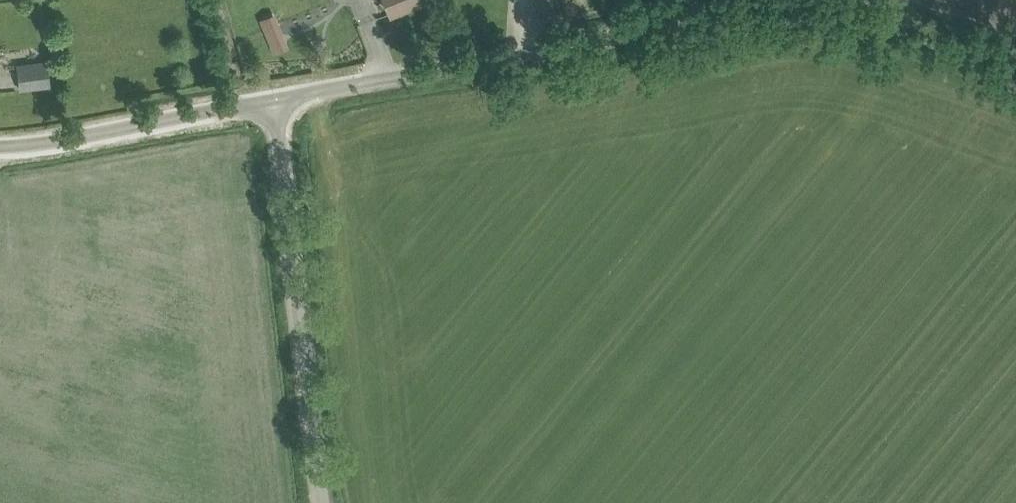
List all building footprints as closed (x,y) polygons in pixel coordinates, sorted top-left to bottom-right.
[(390,12),(421,0),(385,0),(390,12)] [(280,24),(265,30),(274,53),(289,47),(280,24)] [(18,65),(21,89),(51,85),(47,61),(18,65)]
